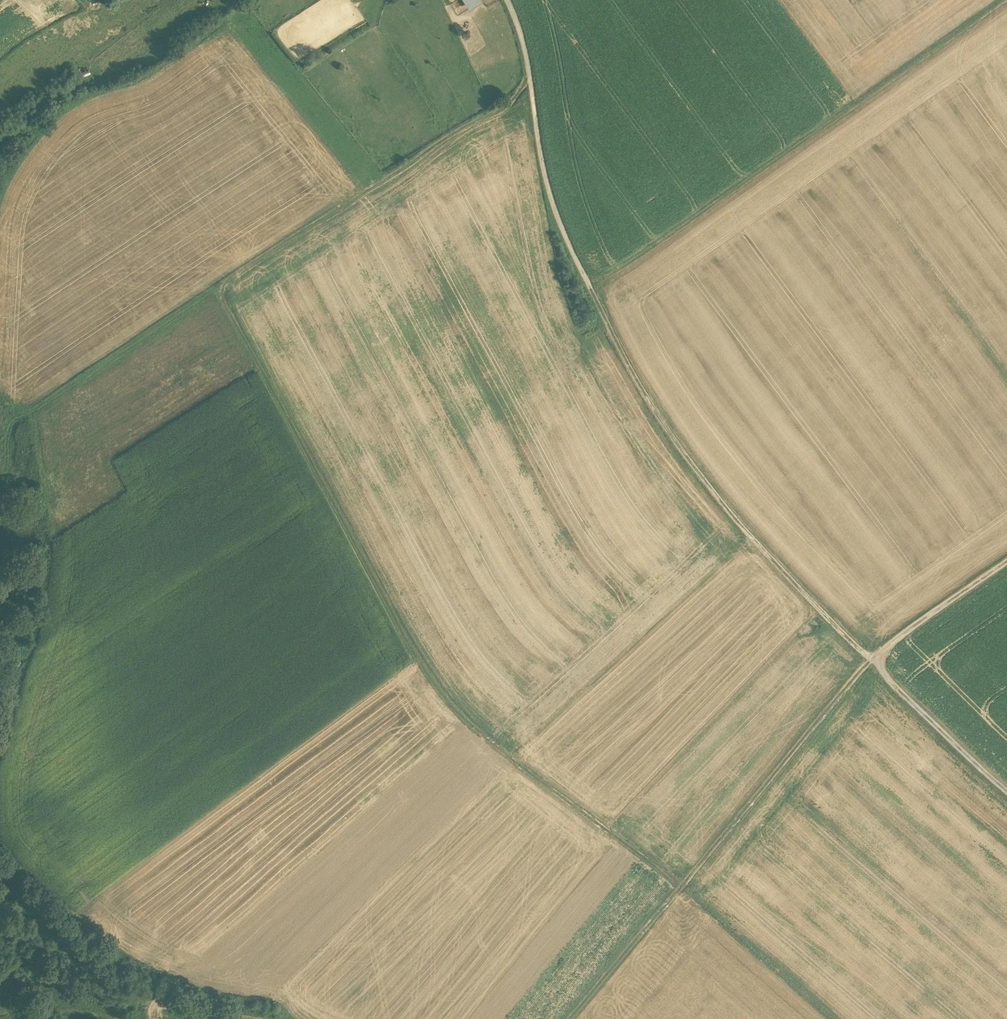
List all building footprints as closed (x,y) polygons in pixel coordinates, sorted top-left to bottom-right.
[(471,11),(483,3),(481,0),(464,0),(471,11)]
